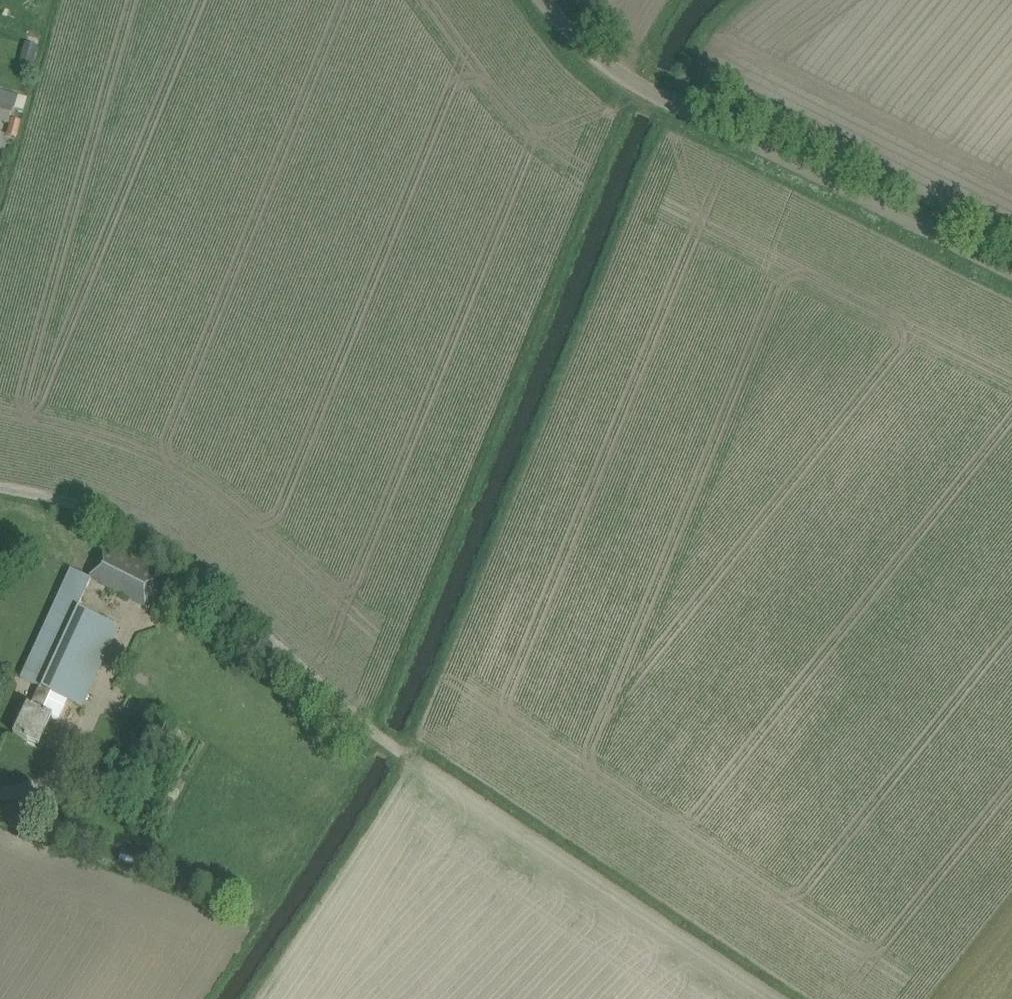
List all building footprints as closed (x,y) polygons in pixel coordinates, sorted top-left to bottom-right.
[(26,44),(21,58),(34,62),(39,48),(26,44)] [(8,123),(12,109),(0,105),(0,121),(8,123)] [(144,606),(159,574),(105,548),(90,578),(72,569),(21,677),(41,687),(33,705),(28,703),(14,733),(39,745),(53,715),(43,710),(52,692),(82,706),(118,627),(78,608),(92,579),(144,606)]
